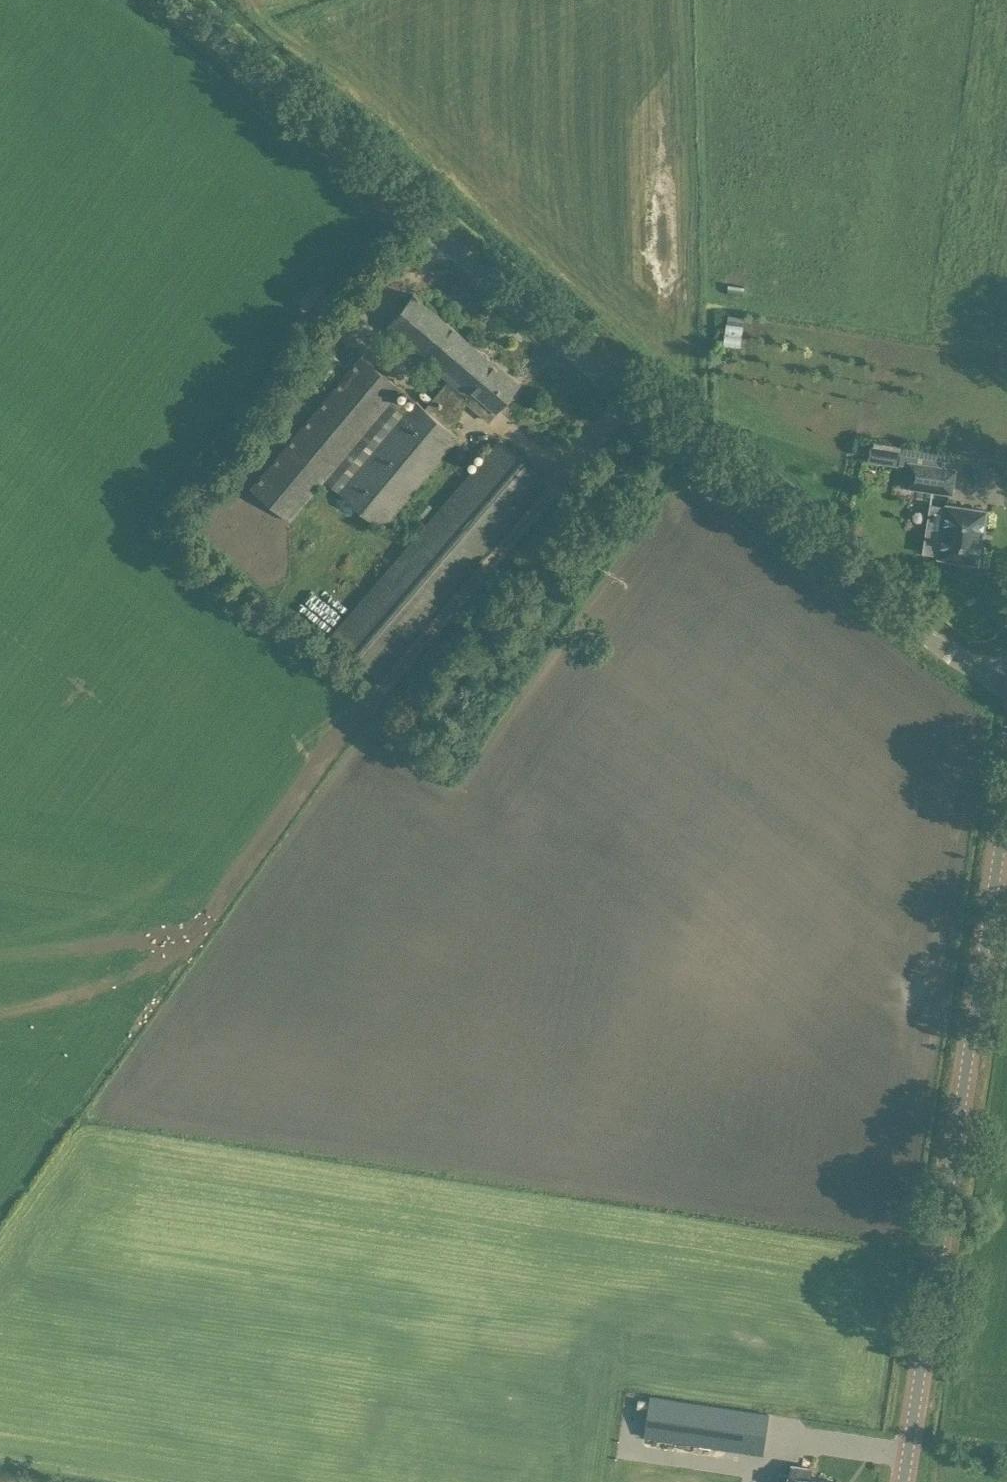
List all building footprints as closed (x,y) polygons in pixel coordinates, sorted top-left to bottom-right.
[(362,354),(349,369),(250,487),(288,520),(323,479),(381,528),(446,451),(459,436),(448,426),(456,417),(455,415),(467,401),(489,420),(520,383),(414,293),(386,326),(449,380),(425,408),(416,400),(411,406),(395,393),(400,387),(362,354)] [(724,344),(741,346),(745,316),(728,314),(724,344)] [(500,439),(487,454),(330,636),(375,675),(546,478),(500,439)] [(899,460),(898,463),(909,464),(906,485),(949,492),(951,492),(955,469),(953,468),(955,455),(955,453),(901,445),(900,450),(899,460)] [(872,446),(869,460),(898,464),(898,463),(899,460),(900,450),(872,446)] [(939,556),(961,559),(960,562),(974,564),(974,561),(978,562),(986,510),(947,504),(946,506),(931,504),(923,551),(939,553),(939,556)] [(561,558),(580,557),(579,546),(560,547),(561,558)] [(650,1396),(644,1435),(762,1453),(769,1414),(650,1396)] [(838,1481),(810,1477),(811,1467),(790,1464),(787,1481),(838,1481)]
